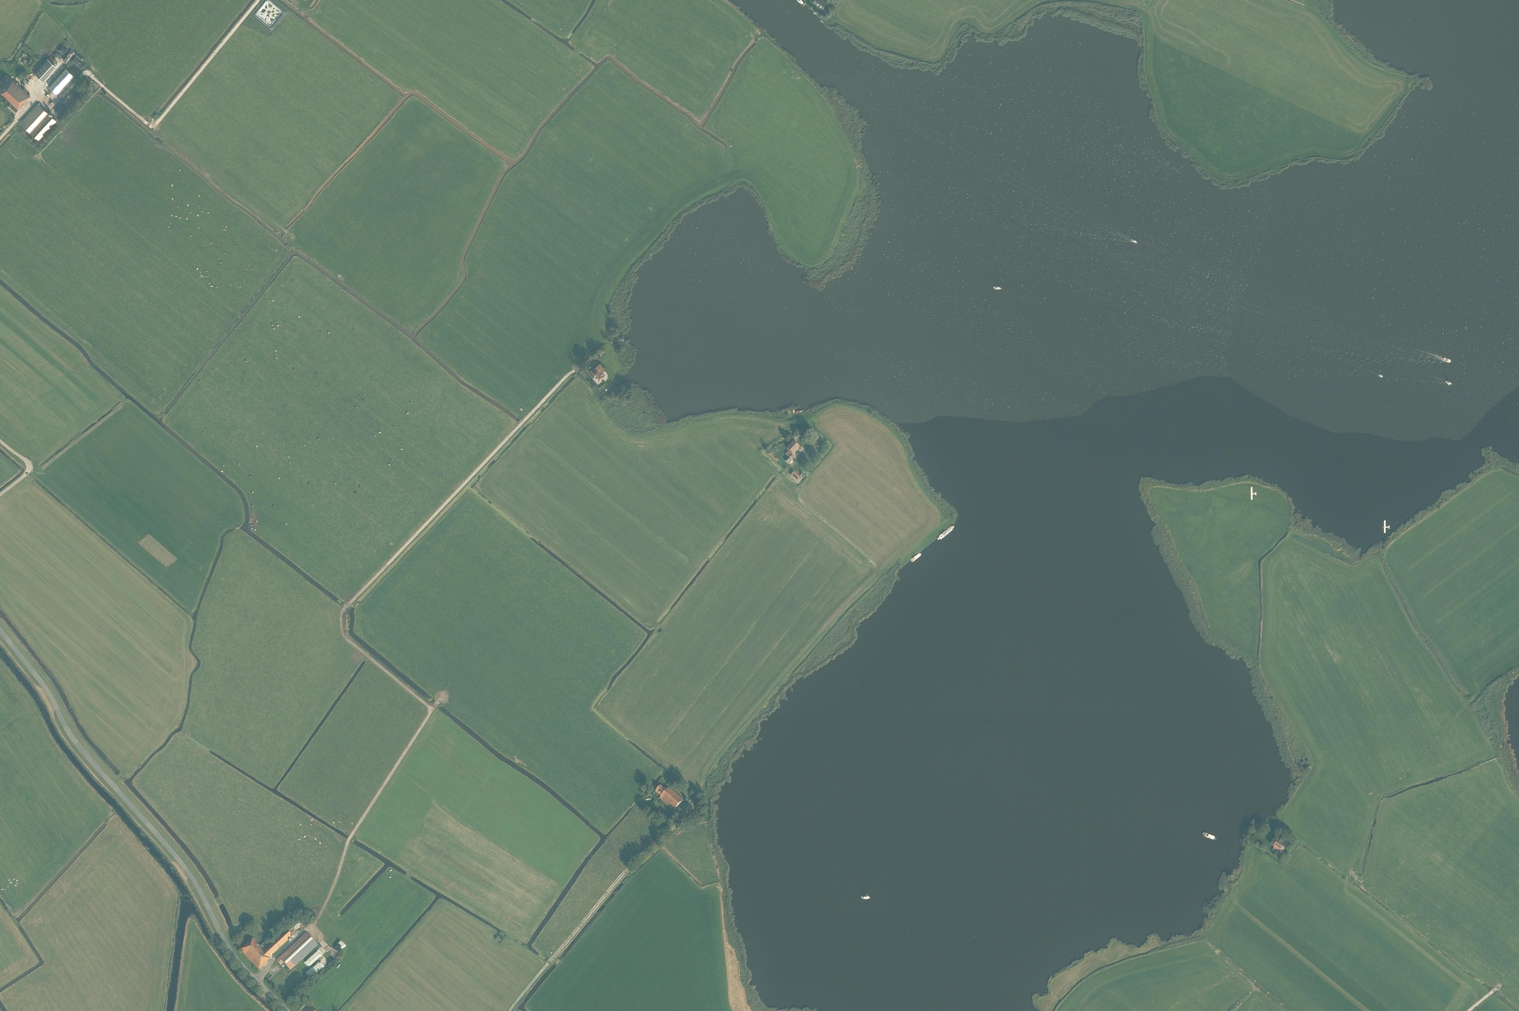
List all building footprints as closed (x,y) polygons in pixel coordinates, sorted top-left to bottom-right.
[(823,9),(827,2),(824,0),(814,0),(813,2),(823,9)] [(39,84),(46,76),(49,72),(44,67),(34,79),(35,80),(39,84)] [(66,68),(49,87),(56,93),(73,75),(66,68)] [(29,96),(17,85),(18,83),(17,83),(16,84),(10,78),(9,78),(6,75),(0,81),(0,93),(18,109),(27,100),(26,99),(29,96)] [(55,120),(38,103),(19,123),(37,140),(55,120)] [(15,113),(17,110),(12,105),(11,104),(8,107),(15,113)] [(592,372),(599,380),(605,375),(601,371),(604,369),(600,364),(596,367),(597,368),(592,372)] [(786,460),(785,461),(789,464),(794,458),(791,455),(793,454),(793,455),(800,448),(793,442),(787,449),(789,451),(786,455),(789,458),(786,460)] [(778,461),(769,452),(768,453),(776,462),(778,461)] [(798,475),(794,472),(791,476),(795,479),(798,482),(800,479),(797,477),(798,475)] [(675,811),(676,810),(675,810),(683,800),(668,788),(666,791),(660,786),(656,792),(661,796),(660,798),(675,811)] [(1284,846),(1286,843),(1281,839),(1279,842),(1278,841),(1273,848),(1274,848),(1273,851),(1277,854),(1279,852),(1281,853),(1285,846),(1284,846)] [(272,955),(292,936),(286,930),(266,949),(262,945),(260,947),(255,941),(254,939),(253,939),(240,950),(259,970),(260,971),(261,970),(262,969),(261,968),(268,962),(267,961),(271,958),(270,958),(272,956),(272,955)] [(290,970),(317,945),(306,933),(276,961),(281,965),(284,963),(290,970)] [(339,952),(347,946),(341,939),(334,946),(339,952)] [(305,962),(310,967),(314,962),(309,957),(305,962)] [(306,972),(309,977),(314,972),(313,970),(315,969),(313,966),(306,972)]
